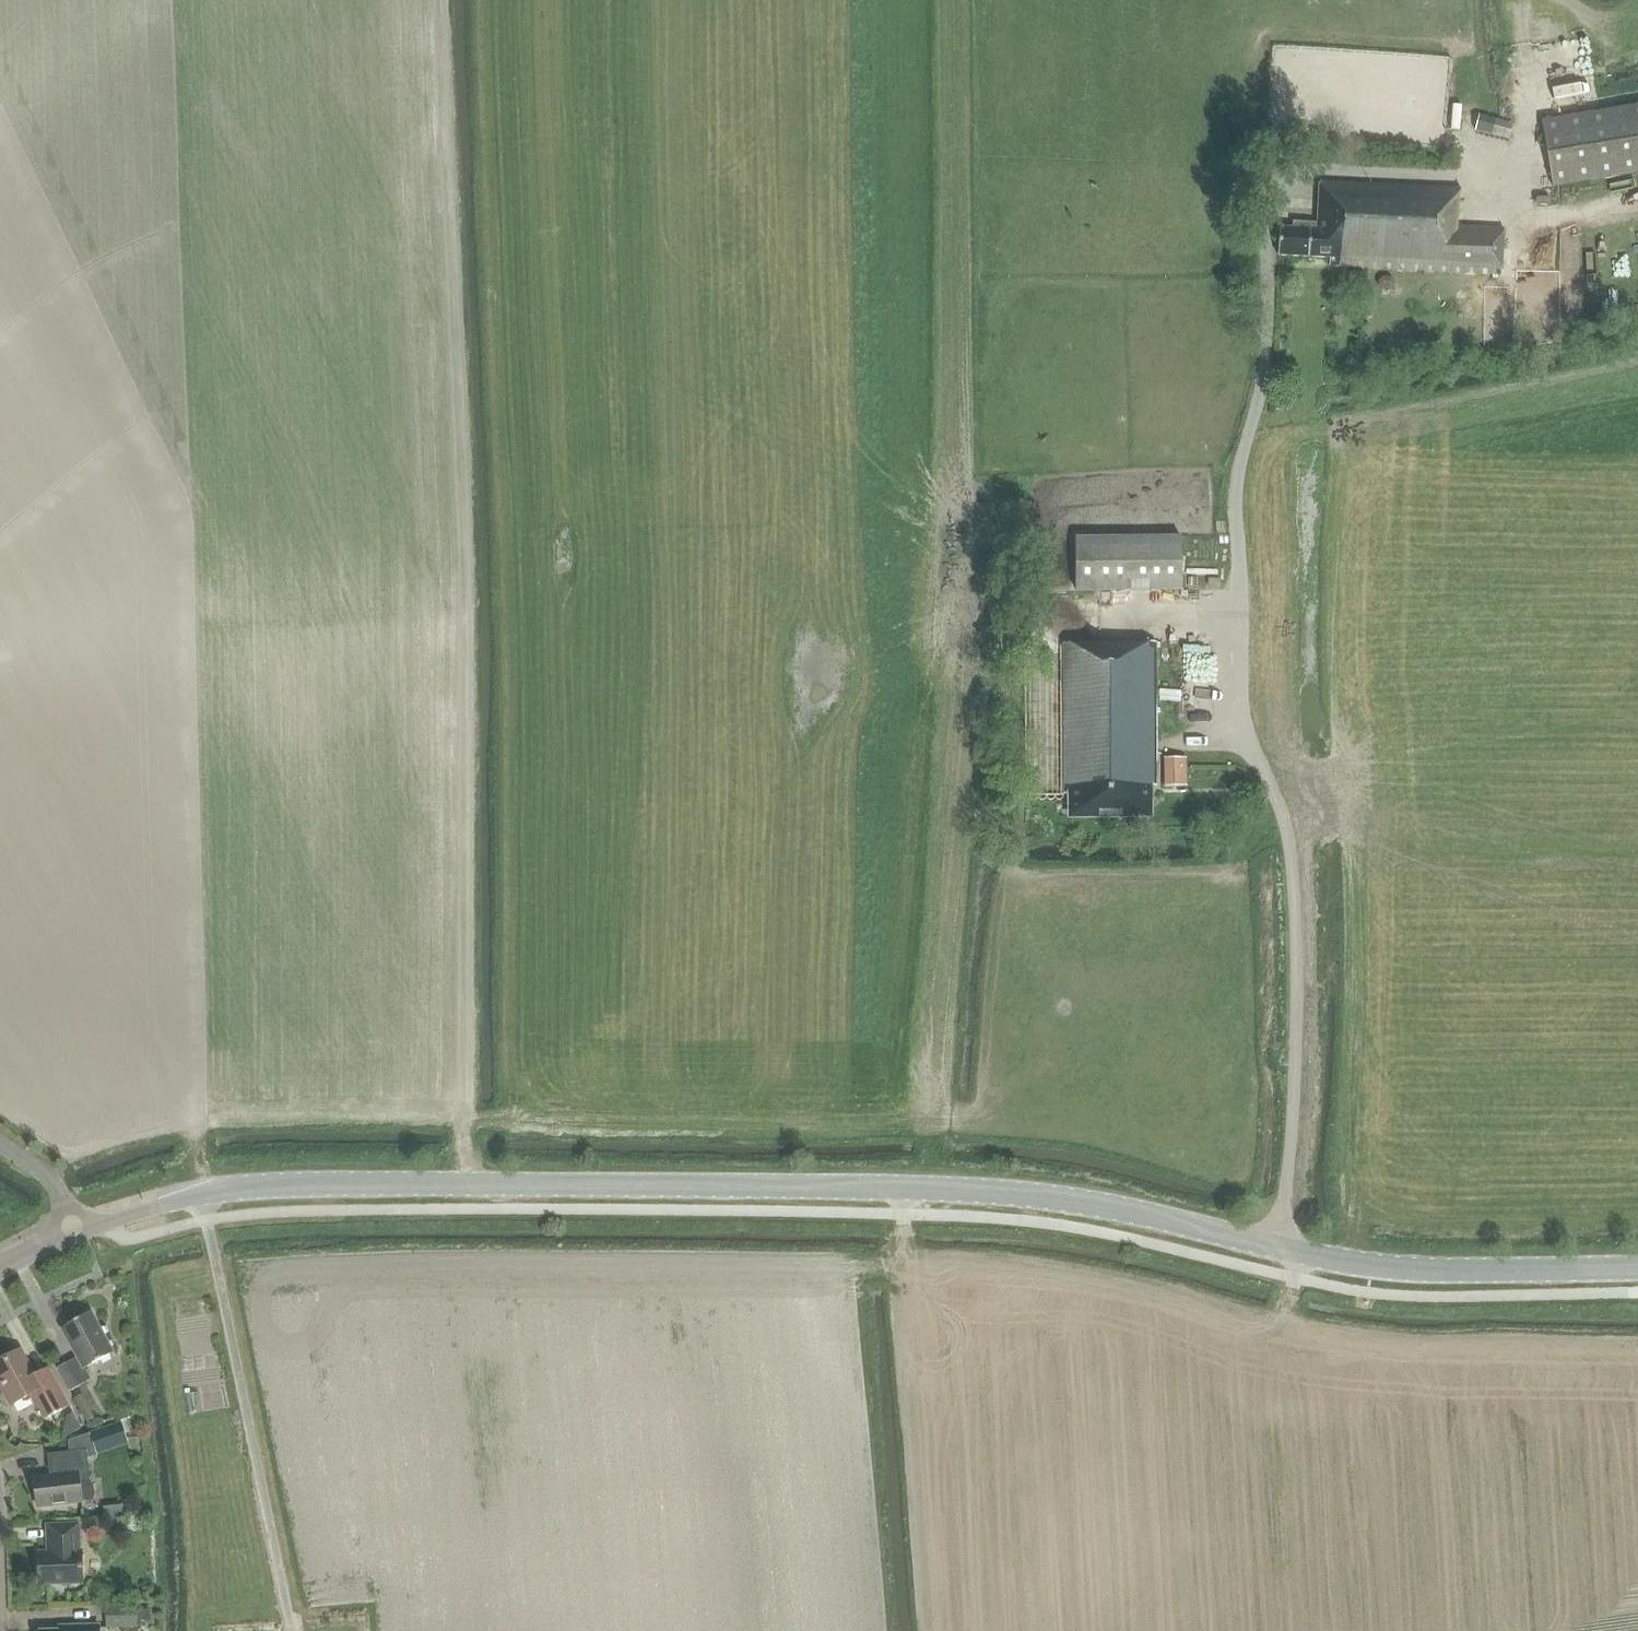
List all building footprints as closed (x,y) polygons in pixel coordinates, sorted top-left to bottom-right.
[(1552,183),(1553,187),(1637,172),(1637,104),(1541,120),(1549,164),(1552,183)] [(1475,130),(1509,139),(1513,124),(1479,115),(1475,130)] [(1329,265),(1501,274),(1504,229),(1457,226),(1459,188),(1320,181),(1318,223),(1293,222),(1293,228),(1280,227),(1278,255),(1330,258),(1329,265)] [(1181,590),(1181,537),(1076,537),(1077,590),(1181,590)] [(1156,642),(1099,642),(1064,643),(1064,794),(1070,794),(1071,815),(1150,815),(1150,786),(1156,785),(1156,642)] [(1061,649),(1024,650),(1025,795),(1061,795),(1061,649)] [(1186,757),(1164,757),(1164,774),(1186,773),(1186,757)] [(113,1352),(91,1311),(62,1327),(77,1356),(57,1367),(70,1390),(90,1380),(84,1368),(113,1352)] [(0,1361),(0,1382),(12,1405),(31,1394),(44,1419),(68,1406),(47,1367),(33,1375),(20,1350),(0,1361)] [(73,1398),(87,1421),(101,1413),(97,1407),(91,1411),(89,1408),(96,1404),(89,1390),(82,1394),(81,1394),(73,1398)] [(73,1412),(65,1416),(73,1432),(81,1428),(73,1412)] [(97,1450),(127,1440),(120,1420),(67,1437),(68,1451),(87,1449),(87,1456),(98,1453),(97,1450)] [(38,1506),(82,1501),(93,1500),(94,1495),(94,1487),(90,1481),(87,1456),(87,1449),(68,1451),(48,1454),(50,1475),(34,1477),(38,1506)] [(103,1504),(105,1518),(122,1517),(121,1503),(103,1504)] [(79,1551),(78,1524),(48,1525),(49,1552),(38,1553),(39,1583),(83,1582),(82,1551),(79,1551)] [(136,1603),(105,1604),(106,1627),(136,1626),(136,1603)]
